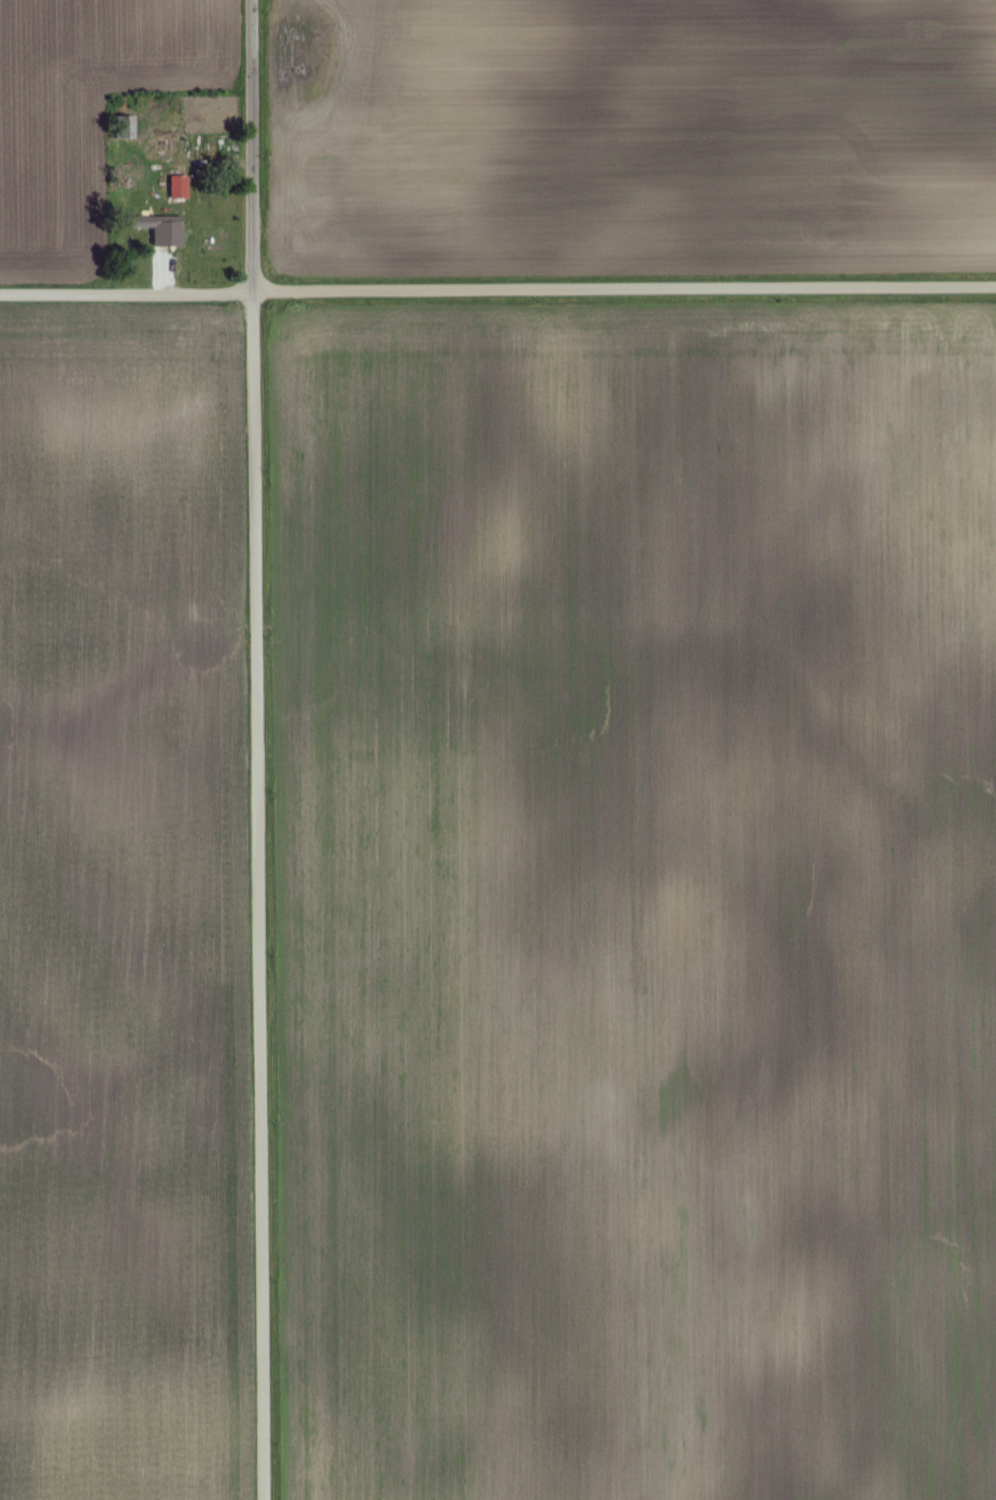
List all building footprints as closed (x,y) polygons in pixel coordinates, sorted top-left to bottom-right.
[(170,200),(188,200),(187,177),(170,178),(170,200)]
